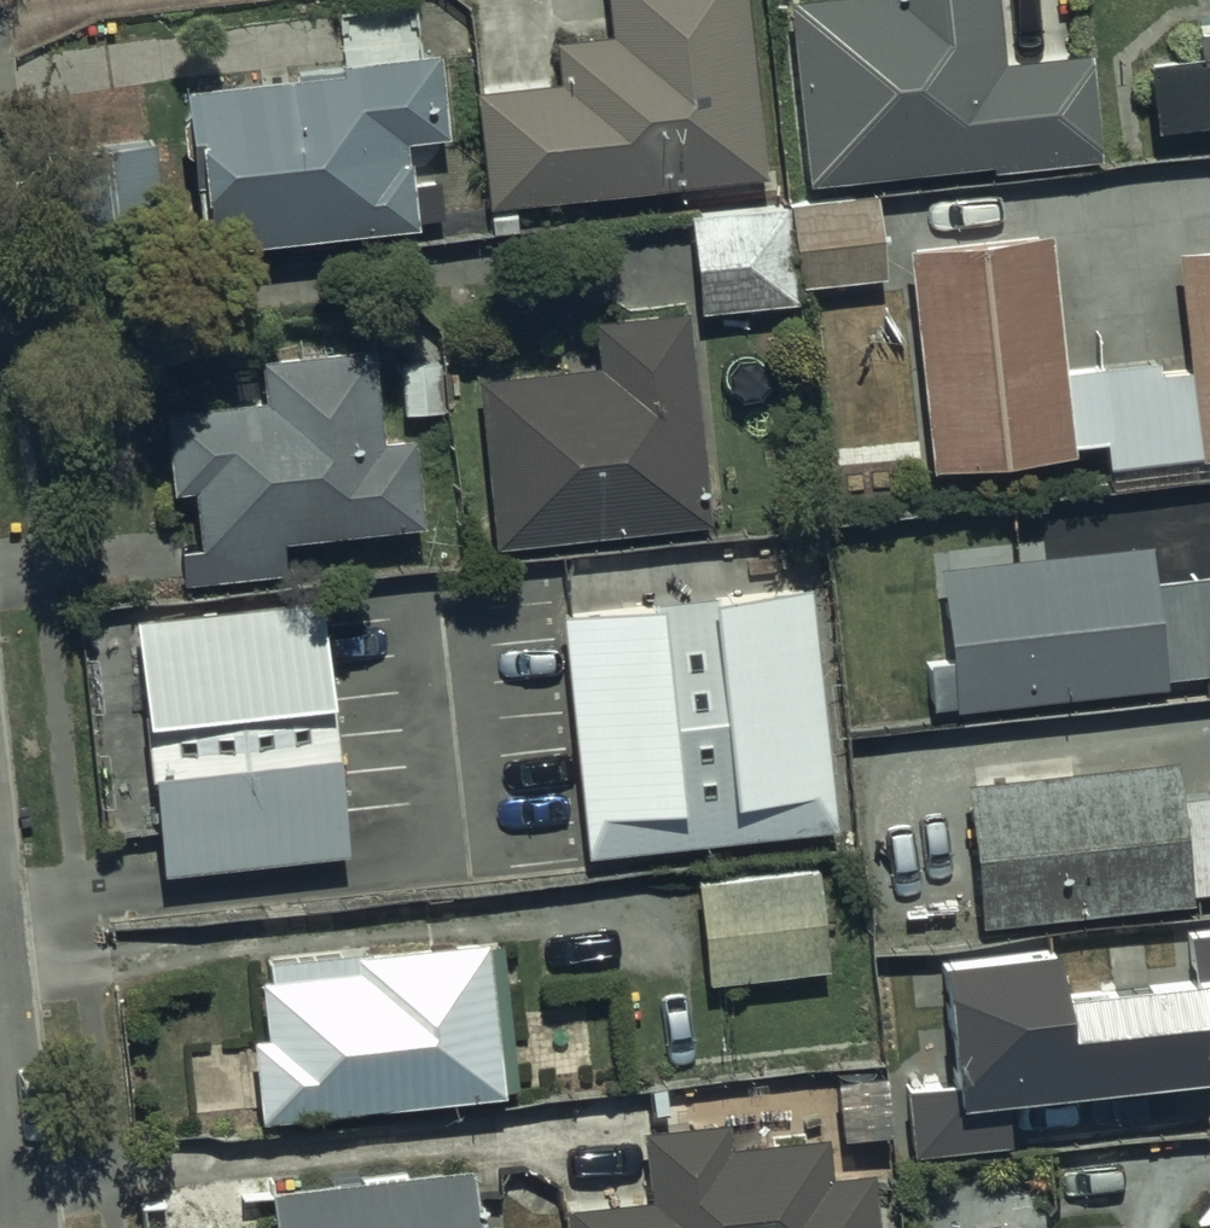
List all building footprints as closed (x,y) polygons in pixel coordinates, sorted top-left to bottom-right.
[(610,19),(554,26),(560,67),(471,78),(487,200),(768,164),(747,0),(607,0),(610,19)] [(806,182),(1108,149),(1096,35),(1003,45),(999,0),(787,0),(806,182)] [(1195,17),(1197,33),(1144,40),(1154,112),(1209,104),(1209,15),(1195,17)] [(447,34),(184,61),(193,149),(205,148),(213,233),(418,212),(410,128),(456,123),(447,34)] [(159,128),(61,141),(74,239),(173,225),(159,128)] [(874,184),(789,193),(797,276),(882,268),(874,184)] [(789,193),(689,202),(698,302),(799,293),(797,276),(789,193)] [(1052,217),(911,231),(932,448),(1083,433),(1075,355),(1065,356),(1052,217)] [(1177,234),(1192,355),(1203,443),(1209,442),(1209,230),(1177,234)] [(594,354),(477,363),(491,529),(706,511),(688,295),(589,303),(594,354)] [(376,323),(261,336),(267,381),(165,393),(174,471),(196,469),(207,564),(287,555),(284,525),(429,508),(418,417),(387,420),(376,323)] [(1161,344),(1096,353),(1110,458),(1203,443),(1192,355),(1163,358),(1161,344)] [(939,555),(950,639),(923,643),(931,704),(1209,666),(1209,558),(1155,566),(1150,526),(939,555)] [(812,567),(558,594),(584,842),(838,816),(812,567)] [(323,582),(132,601),(159,859),(350,839),(323,582)] [(960,764),(975,917),(1209,892),(1209,785),(1176,789),(1171,742),(960,764)] [(817,855),(693,865),(702,973),(826,962),(817,855)] [(492,927),(265,950),(272,1014),(251,1016),(260,1110),(508,1085),(492,927)] [(943,974),(954,1080),(904,1085),(912,1160),(1012,1149),(1008,1111),(1209,1089),(1209,935),(1196,936),(1201,989),(1054,1005),(1050,963),(943,974)] [(872,1160),(828,1165),(823,1123),(726,1134),(722,1107),(640,1117),(649,1186),(563,1196),(567,1227),(880,1227),(872,1160)] [(267,1173),(274,1227),(477,1227),(467,1149),(267,1173)] [(950,1226),(950,1227),(1116,1227),(1114,1210),(950,1226)]
